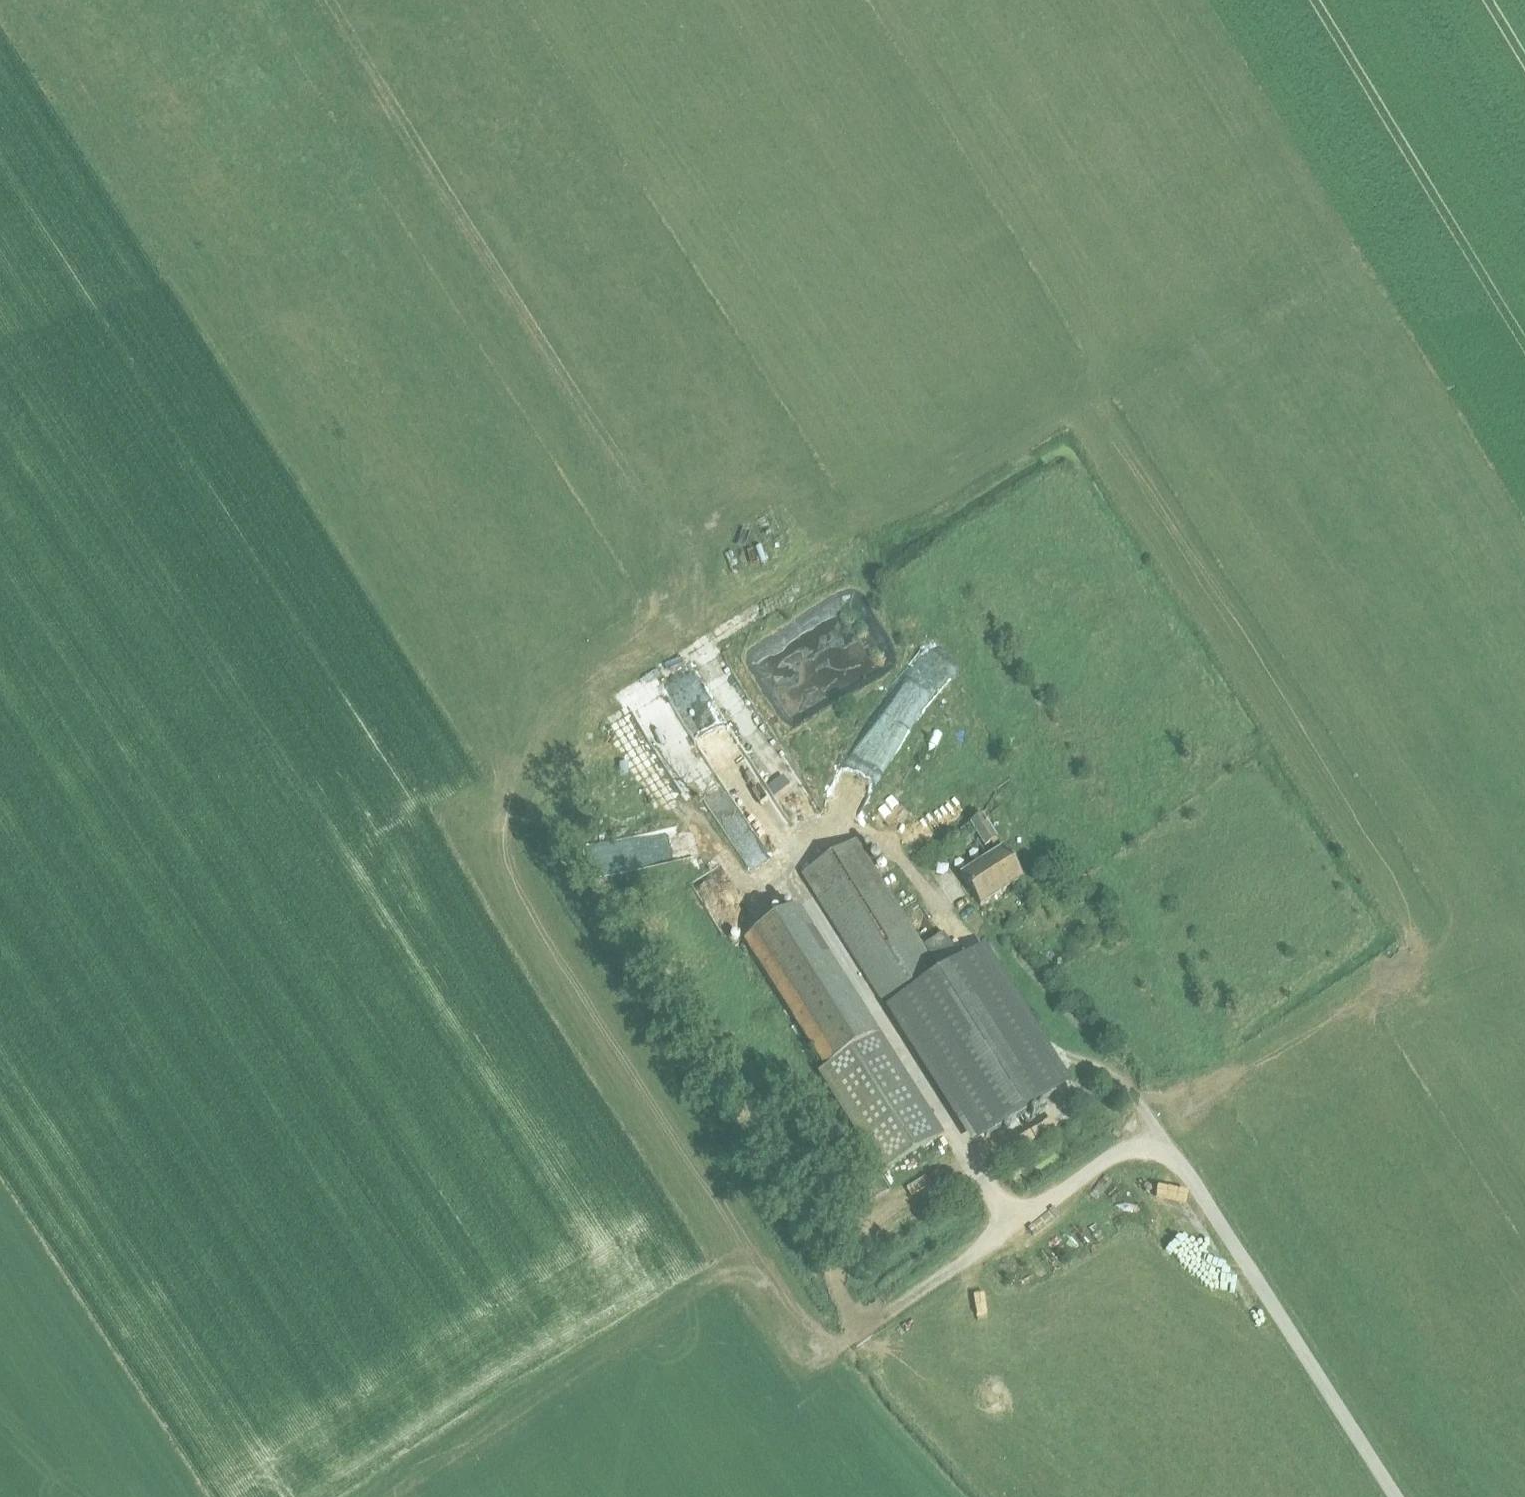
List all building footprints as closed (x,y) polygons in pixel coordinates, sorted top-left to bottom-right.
[(771,650),(768,699),(857,704),(860,654),(771,650)] [(673,673),(627,705),(671,769),(681,762),(687,772),(689,760),(701,752),(698,770),(707,783),(713,753),(730,741),(732,728),(718,725),(712,716),(702,722),(696,713),(694,725),(678,723),(682,703),(694,695),(695,685),(689,676),(673,673)] [(711,813),(745,859),(764,845),(751,826),(781,804),(760,776),(754,780),(748,771),(725,788),(732,797),(711,813)] [(992,849),(998,845),(981,819),(959,833),(965,843),(976,836),(984,849),(989,845),(992,849)] [(898,997),(937,972),(920,945),(855,843),(801,877),(882,1007),(898,997)] [(615,867),(611,852),(599,855),(603,870),(615,867)] [(980,908),(1021,882),(1002,852),(960,879),(980,908)] [(880,1037),(879,1037),(798,909),(744,944),(825,1071),(819,1076),(882,1176),(943,1137),(880,1037)] [(941,931),(920,945),(937,972),(959,959),(941,931)] [(959,959),(937,972),(898,997),(986,1137),(1055,1094),(967,953),(959,959)]
